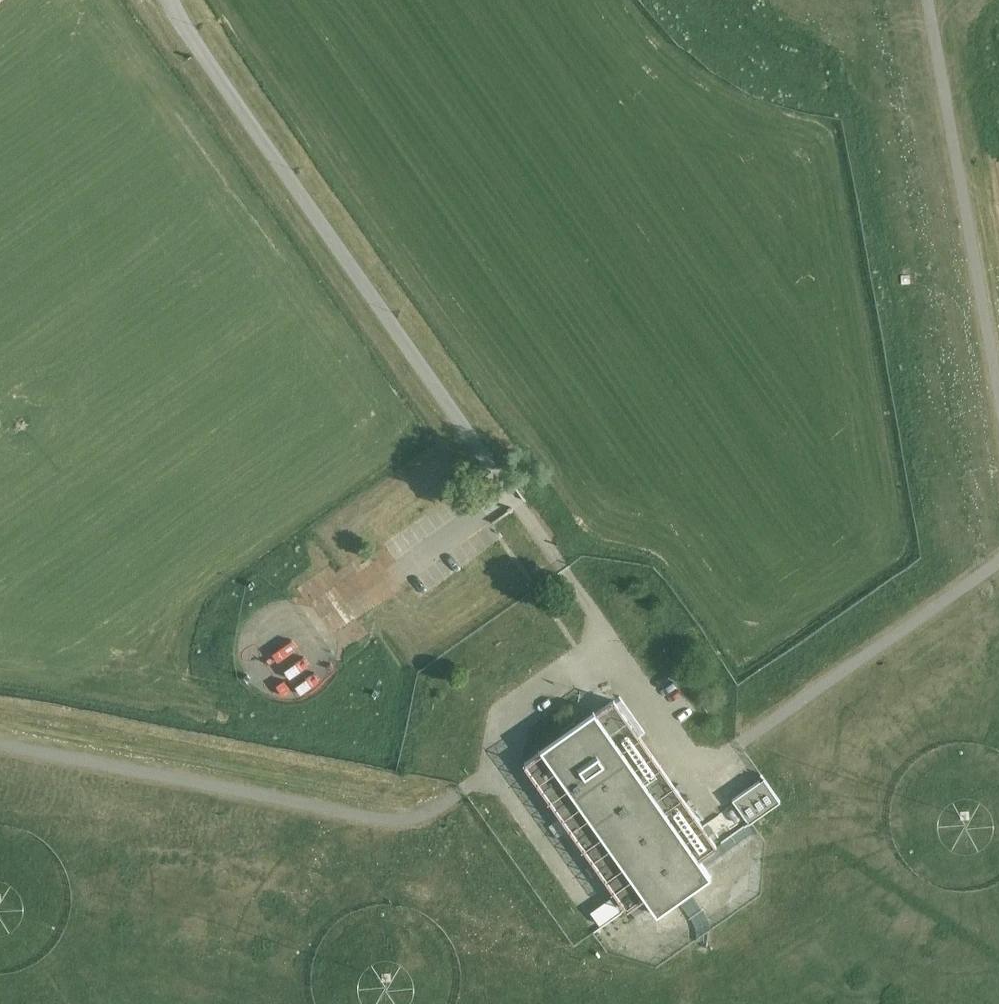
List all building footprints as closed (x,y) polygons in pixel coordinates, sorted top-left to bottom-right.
[(614,700),(595,713),(574,728),(571,724),(561,731),(564,735),(524,763),(627,909),(644,897),(657,914),(711,876),(699,858),(717,846),(614,700)] [(732,799),(749,823),(780,801),(764,777),(732,799)] [(643,909),(616,925),(623,938),(651,921),(643,909)]
